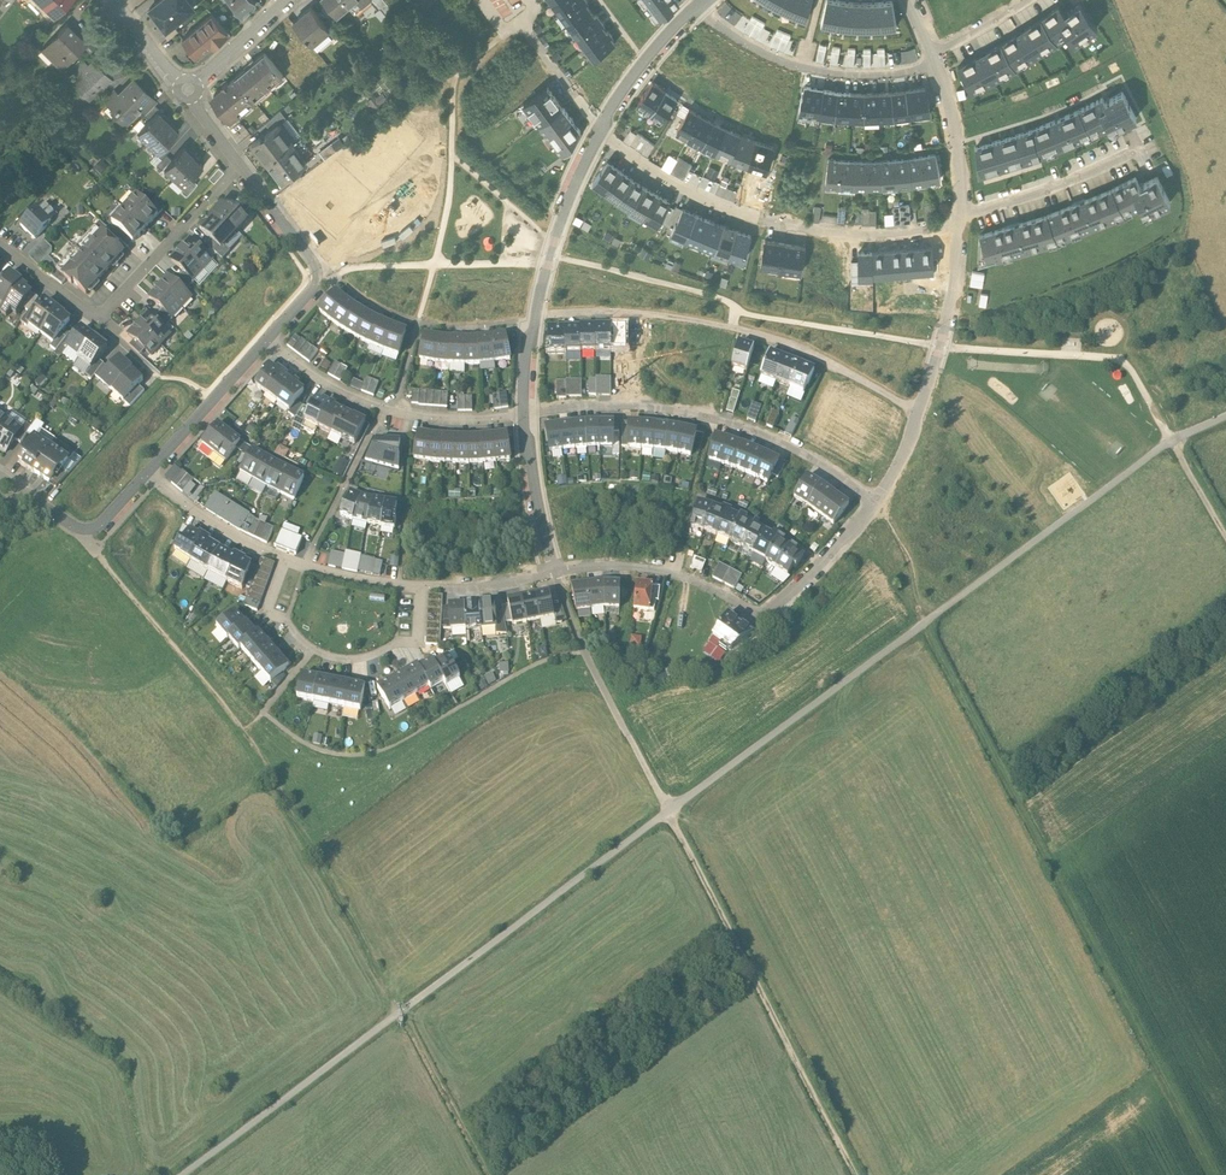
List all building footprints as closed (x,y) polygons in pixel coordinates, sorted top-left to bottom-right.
[(42,4),(53,15),(68,0),(45,0),(42,4)] [(148,9),(165,31),(173,25),(179,20),(177,17),(190,7),(185,0),(160,0),(148,9)] [(243,15),(255,4),(255,0),(232,0),(235,4),(235,7),(243,15)] [(349,4),(355,11),(368,0),(325,0),(327,3),(336,14),(337,14),(349,4)] [(380,8),(387,3),(387,4),(392,0),(373,0),(380,8)] [(553,2),(561,13),(579,0),(555,0),(553,2)] [(586,0),(579,0),(561,13),(569,24),(590,9),(585,3),(587,2),(586,0)] [(656,20),(664,14),(665,15),(674,8),(673,7),(679,3),(677,0),(641,0),(656,20)] [(778,8),(792,14),(797,0),(782,0),(778,8)] [(792,14),(807,19),(811,0),(797,0),(792,14)] [(833,0),(826,0),(821,23),(836,26),(840,1),(833,0)] [(840,1),(836,26),(851,28),(853,3),(840,1)] [(879,3),(881,28),(896,26),(892,1),(879,3)] [(327,3),(321,8),(329,17),(323,22),(329,29),(335,38),(342,32),(332,20),(338,15),(337,14),(336,14),(327,3)] [(853,3),(851,28),(866,29),(866,3),(853,3)] [(866,3),(866,29),(881,28),(879,3),(866,3)] [(1059,7),(1040,20),(1057,43),(1063,39),(1061,36),(1066,33),(1074,44),(1082,38),(1080,36),(1087,31),(1089,33),(1097,27),(1080,4),(1065,15),(1059,7)] [(310,7),(292,23),(311,44),(329,29),(323,22),(310,7)] [(595,16),(590,9),(569,24),(578,35),(600,19),(597,14),(595,16)] [(211,13),(182,38),(198,56),(212,43),(211,42),(215,38),(216,39),(226,30),(211,13)] [(578,35),(586,47),(606,32),(602,26),(604,24),(600,19),(578,35)] [(1040,20),(1001,44),(1015,69),(1021,65),(1020,63),(1026,59),(1028,61),(1044,51),(1042,48),(1049,45),(1051,47),(1057,43),(1040,20)] [(65,23),(40,48),(60,68),(85,44),(90,49),(100,39),(90,29),(80,38),(65,23)] [(162,33),(168,40),(178,31),(173,25),(165,31),(162,33)] [(409,30),(393,44),(398,50),(408,43),(413,50),(421,44),(409,30)] [(609,30),(606,32),(586,47),(594,58),(615,43),(610,37),(612,35),(609,30)] [(1001,44),(958,67),(963,76),(961,77),(965,85),(967,84),(972,92),(978,89),(977,86),(984,82),(985,85),(1002,76),(1001,73),(1007,70),(1009,73),(1015,69),(1001,44)] [(263,52),(249,64),(268,87),(282,75),(263,52)] [(92,58),(87,63),(81,57),(69,69),(75,75),(66,83),(77,93),(80,89),(90,100),(106,83),(112,89),(113,87),(126,74),(117,65),(108,74),(92,58)] [(361,67),(353,58),(347,63),(355,72),(361,67)] [(254,99),(268,87),(249,64),(235,76),(235,77),(254,99)] [(254,99),(235,77),(228,83),(226,81),(221,85),(223,87),(213,95),(220,103),(218,105),(223,110),(224,109),(233,119),(255,101),(254,99)] [(156,102),(132,78),(118,92),(113,87),(112,89),(102,98),(108,104),(111,101),(116,106),(112,110),(114,112),(116,110),(127,121),(140,108),(145,113),(154,104),(156,102)] [(643,95),(638,102),(644,106),(643,107),(651,112),(665,92),(659,87),(653,82),(644,95),(643,95)] [(540,124),(563,107),(547,85),(520,105),(536,127),(540,124)] [(820,115),(824,90),(804,87),(803,95),(802,95),(799,111),(809,113),(810,113),(820,115)] [(925,88),(905,91),(909,115),(930,112),(928,96),(926,96),(925,88)] [(824,90),(820,115),(835,117),(838,92),(824,90)] [(894,118),(909,115),(905,91),(892,93),(894,118)] [(665,92),(651,112),(663,120),(673,106),(677,100),(665,92)] [(850,118),(851,93),(838,92),(835,117),(850,118)] [(864,119),(864,94),(851,93),(850,118),(864,119)] [(864,119),(879,118),(878,93),(864,94),(864,119)] [(879,118),(894,118),(892,93),(878,93),(879,118)] [(1102,98),(1078,111),(1089,132),(1097,128),(1098,132),(1108,127),(1109,128),(1116,124),(1117,128),(1136,118),(1123,93),(1105,102),(1102,98)] [(159,109),(154,104),(145,113),(143,114),(149,119),(157,111),(159,109)] [(563,107),(540,124),(559,150),(564,153),(572,147),(581,131),(563,107)] [(689,137),(689,138),(701,116),(689,109),(677,130),(689,137)] [(136,132),(147,142),(169,119),(163,114),(162,115),(157,111),(149,119),(136,132)] [(265,122),(271,130),(279,123),(279,124),(286,119),(280,111),(265,122)] [(1089,132),(1078,111),(1031,130),(1039,157),(1046,154),(1045,150),(1055,146),(1057,150),(1084,138),(1082,135),(1089,132)] [(713,123),(701,116),(689,138),(689,137),(689,138),(702,145),(713,123)] [(252,144),(266,163),(301,137),(287,118),(286,119),(279,124),(279,123),(271,130),(252,144)] [(174,125),(169,119),(147,142),(157,152),(177,131),(173,127),(174,125)] [(726,129),(713,123),(702,145),(715,152),(715,151),(726,129)] [(1146,125),(1133,129),(1135,139),(1148,136),(1146,125)] [(740,136),(726,129),(715,151),(731,158),(740,136)] [(629,145),(636,134),(631,130),(623,141),(629,145)] [(1039,157),(1031,130),(1019,134),(1027,161),(1039,157)] [(647,157),(655,145),(643,137),(644,136),(637,133),(636,134),(629,145),(647,157)] [(1027,161),(1019,134),(1008,137),(1016,164),(1027,161)] [(318,152),(324,159),(345,144),(339,136),(318,152)] [(755,142),(740,136),(731,158),(747,165),(755,142)] [(309,147),(301,137),(266,163),(281,183),(306,163),(299,154),(309,147)] [(1016,164),(1008,137),(996,141),(1004,168),(1016,164)] [(984,145),(993,171),(1004,168),(996,141),(984,145)] [(755,142),(747,165),(766,171),(773,148),(755,142)] [(171,148),(165,144),(155,154),(161,159),(166,154),(171,148)] [(993,171),(984,145),(975,148),(978,176),(993,171)] [(163,168),(173,177),(195,154),(189,149),(187,150),(183,146),(163,168)] [(670,172),(677,158),(669,153),(662,167),(670,172)] [(156,164),(161,169),(171,158),(166,154),(161,159),(156,164)] [(201,160),(195,154),(173,177),(184,188),(192,178),(204,166),(199,162),(201,160)] [(935,154),(922,156),(926,181),(941,178),(935,154)] [(922,156),(909,158),(912,183),(926,181),(922,156)] [(678,157),(677,158),(670,172),(683,179),(691,164),(678,157)] [(909,158),(895,160),(898,185),(912,183),(909,158)] [(841,160),(828,159),(825,184),(840,185),(841,160)] [(109,167),(102,160),(94,169),(101,176),(109,167)] [(841,160),(840,185),(854,186),(855,161),(841,160)] [(882,161),(883,186),(898,185),(895,160),(882,161)] [(605,191),(620,170),(607,161),(592,181),(605,191)] [(869,161),(855,161),(854,186),(869,186),(869,161)] [(882,161),(869,161),(869,186),(883,186),(882,161)] [(618,200),(632,179),(620,170),(605,191),(618,200)] [(1111,190),(1122,211),(1130,207),(1132,210),(1140,207),(1142,212),(1150,209),(1152,212),(1170,203),(1157,177),(1140,186),(1135,177),(1111,190)] [(198,183),(192,178),(184,188),(181,191),(186,196),(198,183)] [(631,209),(645,187),(632,179),(618,200),(631,209)] [(657,195),(645,187),(631,209),(645,217),(657,195)] [(1122,211),(1111,190),(1046,215),(1056,238),(1064,235),(1065,238),(1072,235),(1071,232),(1079,229),(1081,232),(1116,218),(1114,215),(1122,211)] [(251,206),(240,192),(231,203),(237,209),(236,211),(242,216),(251,206)] [(668,205),(670,202),(657,195),(645,217),(658,225),(660,221),(668,205)] [(136,196),(124,210),(146,229),(158,215),(147,206),(136,196)] [(227,199),(215,212),(237,231),(246,220),(242,216),(236,211),(237,209),(231,203),(227,199)] [(147,206),(158,215),(163,210),(152,200),(147,206)] [(58,216),(45,202),(21,226),(34,240),(50,225),(58,216)] [(930,203),(923,204),(925,220),(932,219),(930,203)] [(667,225),(675,209),(668,205),(660,221),(667,225)] [(899,206),(901,223),(910,222),(909,205),(899,206)] [(676,223),(683,209),(676,206),(675,209),(667,225),(666,226),(673,228),(675,223),(676,223)] [(892,207),(893,213),(894,224),(901,223),(899,206),(892,207)] [(821,208),(814,207),(812,221),(819,222),(821,208)] [(846,207),(838,207),(837,224),(844,224),(846,207)] [(65,209),(58,216),(50,225),(55,230),(70,214),(65,209)] [(83,209),(75,210),(76,218),(84,218),(83,209)] [(696,215),(683,209),(676,223),(675,223),(673,228),(671,232),(685,238),(696,215)] [(133,243),(146,229),(124,210),(112,223),(122,233),(133,242),(133,243)] [(224,245),(237,231),(215,212),(210,217),(211,225),(203,225),(200,229),(211,239),(221,248),(224,245)] [(893,213),(884,213),(885,224),(894,224),(893,213)] [(700,244),(710,221),(696,215),(685,238),(700,244)] [(1056,238),(1046,215),(979,235),(981,240),(979,240),(978,264),(987,261),(986,258),(995,256),(996,259),(1003,257),(1002,254),(1011,251),(1012,255),(1049,244),(1048,240),(1056,238)] [(714,250),(723,226),(710,221),(700,244),(714,250)] [(100,222),(95,227),(106,237),(110,232),(100,222)] [(737,231),(723,226),(714,250),(729,255),(737,231)] [(95,227),(76,248),(104,274),(123,253),(106,237),(95,227)] [(737,231),(729,255),(744,260),(747,251),(746,251),(751,236),(737,231)] [(128,248),(133,242),(122,233),(117,238),(128,248)] [(190,239),(181,249),(202,269),(211,259),(195,244),(190,239)] [(211,259),(216,253),(206,244),(200,239),(195,244),(211,259)] [(230,251),(224,245),(221,248),(211,239),(206,244),(216,253),(222,259),(230,251)] [(62,284),(67,280),(56,270),(58,268),(54,263),(54,262),(48,257),(52,254),(51,248),(44,240),(29,255),(40,265),(42,263),(48,269),(49,268),(53,273),(51,275),(62,284)] [(771,266),(781,268),(785,244),(776,242),(765,240),(763,256),(762,255),(761,264),(771,265),(771,266)] [(805,247),(785,244),(781,268),(802,271),(805,247)] [(916,248),(918,271),(934,269),(932,247),(916,248)] [(86,294),(104,274),(76,248),(58,268),(56,270),(67,280),(72,284),(74,282),(86,294)] [(902,250),(903,272),(918,271),(916,248),(902,250)] [(193,279),(202,269),(181,249),(171,260),(184,271),(193,279)] [(887,251),(889,273),(903,272),(902,250),(887,251)] [(887,251),(872,252),(873,275),(889,273),(887,251)] [(873,275),(872,252),(858,252),(858,261),(858,276),(873,276),(873,275)] [(973,269),(971,284),(983,286),(986,272),(973,269)] [(195,280),(193,279),(184,271),(174,282),(185,291),(195,280)] [(0,312),(22,283),(9,273),(0,285),(0,312)] [(169,277),(160,287),(181,306),(190,296),(185,291),(174,282),(169,277)] [(29,288),(22,283),(0,312),(7,317),(8,314),(11,311),(17,315),(23,307),(33,294),(27,290),(29,288)] [(172,316),(181,306),(160,287),(150,297),(163,309),(171,317),(172,316)] [(320,312),(332,321),(347,302),(336,293),(320,312)] [(39,298),(33,294),(23,307),(29,312),(32,308),(39,298)] [(29,324),(41,333),(58,311),(46,301),(38,312),(28,324),(29,324)] [(358,309),(347,302),(332,321),(344,330),(358,309)] [(27,327),(29,324),(28,324),(38,312),(32,308),(29,312),(21,322),(27,327)] [(163,309),(153,319),(164,329),(174,318),(172,316),(171,317),(163,309)] [(344,330),(357,338),(369,316),(358,309),(344,330)] [(65,315),(58,311),(41,333),(53,343),(61,333),(70,321),(64,316),(65,315)] [(147,314),(138,324),(160,344),(169,334),(164,329),(153,319),(147,314)] [(381,322),(369,316),(357,338),(370,345),(381,322)] [(370,345),(384,350),(393,327),(381,322),(370,345)] [(151,354),(160,344),(138,324),(129,334),(134,339),(145,349),(151,354)] [(406,332),(393,327),(384,350),(399,356),(406,332)] [(581,352),(596,352),(596,327),(595,327),(596,327),(581,328),(581,353),(581,352)] [(611,327),(596,327),(596,352),(597,352),(596,352),(611,352),(611,327)] [(566,353),(581,353),(581,328),(580,328),(580,329),(565,329),(566,354),(566,353)] [(68,349),(80,358),(95,338),(83,329),(76,338),(67,348),(68,349)] [(546,355),(566,354),(565,329),(557,329),(557,330),(548,331),(548,341),(546,341),(546,355)] [(194,336),(188,331),(183,337),(189,341),(194,336)] [(66,338),(61,333),(53,343),(50,347),(56,351),(57,350),(66,338)] [(70,333),(66,338),(57,350),(63,355),(68,349),(67,348),(76,338),(70,333)] [(295,335),(287,346),(310,363),(318,351),(302,339),(301,340),(295,335)] [(420,361),(435,363),(439,339),(425,336),(420,361)] [(505,336),(492,339),(495,363),(510,360),(505,336)] [(107,348),(95,338),(80,358),(79,359),(91,368),(91,369),(98,360),(107,348)] [(140,355),(145,349),(134,339),(129,345),(140,355)] [(452,340),(439,339),(435,363),(450,365),(452,340)] [(480,365),(495,363),(492,339),(478,340),(480,365)] [(450,365),(465,365),(465,340),(452,340),(450,365)] [(478,340),(465,340),(465,365),(480,365),(478,340)] [(738,343),(732,368),(747,372),(754,348),(738,343)] [(384,350),(370,345),(367,351),(382,356),(384,350)] [(384,350),(382,356),(397,361),(399,356),(384,350)] [(761,377),(776,382),(785,359),(770,353),(761,377)] [(101,380),(112,391),(132,370),(120,359),(101,380)] [(800,365),(785,359),(776,382),(790,388),(800,365)] [(98,360),(91,369),(91,368),(86,375),(92,379),(95,376),(104,365),(104,364),(98,360)] [(329,373),(333,366),(325,361),(321,368),(329,373)] [(329,373),(328,375),(341,382),(348,369),(335,362),(333,366),(329,373)] [(95,376),(101,380),(109,369),(104,365),(95,376)] [(814,371),(800,365),(790,388),(803,394),(807,385),(808,385),(814,371)] [(256,387),(266,395),(283,372),(278,368),(276,371),(269,366),(264,373),(265,375),(256,387)] [(143,380),(132,370),(112,391),(124,401),(138,386),(143,380)] [(288,376),(283,372),(266,395),(278,403),(292,383),(286,378),(288,376)] [(17,378),(11,373),(7,379),(10,382),(14,381),(17,378)] [(47,382),(41,376),(34,383),(40,389),(47,382)] [(364,383),(361,391),(374,396),(379,383),(366,378),(364,383)] [(361,391),(364,383),(353,379),(350,387),(361,391)] [(596,380),(589,381),(589,396),(611,396),(611,379),(596,379),(596,380)] [(294,381),(292,383),(278,403),(289,412),(297,402),(304,392),(297,387),(299,384),(294,381)] [(566,382),(557,382),(557,399),(563,400),(567,398),(582,398),(581,381),(566,381),(566,382)] [(145,391),(138,386),(124,401),(130,407),(145,391)] [(448,394),(412,391),(412,398),(412,404),(419,405),(419,406),(447,408),(448,394)] [(740,393),(733,391),(727,412),(733,414),(740,393)] [(506,394),(492,396),(494,410),(508,409),(506,394)] [(458,398),(458,412),(472,412),(472,398),(458,398)] [(305,421),(318,428),(330,403),(325,400),(323,403),(316,399),(311,410),(305,421)] [(297,402),(289,412),(288,413),(294,417),(303,406),(297,402)] [(336,406),(330,403),(318,428),(330,434),(331,434),(342,412),(335,408),(336,406)] [(761,406),(752,403),(746,419),(755,423),(761,406)] [(315,434),(318,428),(305,421),(311,410),(304,406),(293,423),(315,434)] [(779,414),(772,411),(766,426),(773,429),(779,414)] [(349,415),(342,412),(331,434),(343,439),(355,445),(366,423),(355,417),(356,416),(350,413),(349,415)] [(80,420),(73,416),(68,423),(75,427),(80,420)] [(799,421),(792,418),(785,434),(791,437),(799,421)] [(0,432),(0,450),(6,454),(15,440),(22,430),(8,420),(0,432)] [(37,421),(32,428),(27,435),(35,440),(41,431),(45,426),(37,421)] [(258,428),(251,423),(245,432),(251,437),(258,428)] [(588,448),(600,448),(599,423),(586,424),(588,448)] [(613,424),(599,423),(600,448),(613,448),(613,433),(613,424)] [(25,424),(22,430),(15,440),(21,444),(27,435),(32,428),(25,424)] [(203,444),(214,453),(229,433),(218,424),(203,444)] [(586,424),(573,425),(575,449),(588,448),(586,424)] [(629,448),(641,449),(643,424),(629,424),(629,448)] [(641,449),(654,450),(656,426),(643,424),(641,449)] [(573,425),(560,427),(563,451),(575,449),(573,425)] [(670,427),(656,426),(654,450),(666,451),(670,427)] [(562,451),(563,451),(560,427),(546,429),(550,453),(552,452),(562,451)] [(666,451),(678,453),(683,429),(670,427),(666,451)] [(696,432),(683,429),(678,453),(691,456),(696,432)] [(34,473),(55,441),(41,431),(35,440),(31,445),(30,444),(26,451),(27,451),(19,463),(34,473)] [(229,433),(214,453),(226,461),(236,447),(242,451),(246,446),(229,433)] [(415,460),(429,462),(431,437),(419,435),(415,460)] [(507,436),(494,437),(497,462),(511,461),(507,436)] [(379,437),(366,463),(399,471),(400,461),(402,462),(403,445),(400,444),(401,442),(387,441),(387,440),(379,437)] [(444,438),(431,437),(429,462),(442,463),(444,438)] [(483,463),(497,462),(494,437),(481,438),(483,463)] [(709,461),(722,464),(729,441),(716,437),(709,461)] [(442,463),(456,464),(457,439),(444,438),(442,463)] [(481,438),(469,439),(469,463),(483,463),(481,438)] [(456,464),(469,463),(469,439),(457,439),(456,464)] [(55,441),(34,473),(50,483),(60,469),(62,471),(68,461),(71,461),(74,455),(74,453),(55,441)] [(742,445),(729,441),(722,464),(733,468),(742,445)] [(209,459),(214,453),(203,444),(198,450),(209,459)] [(733,468),(745,472),(754,450),(742,445),(733,468)] [(289,451),(279,446),(275,454),(285,460),(289,451)] [(240,472),(253,479),(265,457),(253,450),(240,472)] [(766,455),(754,450),(745,472),(756,477),(766,455)] [(562,451),(552,452),(553,460),(563,459),(562,451)] [(62,471),(60,469),(50,483),(57,487),(82,460),(74,455),(71,461),(68,461),(62,471)] [(778,461),(766,455),(756,477),(768,483),(772,474),(778,461)] [(266,487),(278,465),(265,457),(253,479),(266,487)] [(350,464),(339,459),(332,474),(343,479),(350,464)] [(785,465),(778,461),(772,474),(778,478),(785,465)] [(266,487),(280,493),(291,471),(278,465),(266,487)] [(181,472),(175,467),(165,478),(188,497),(196,487),(191,483),(193,480),(182,470),(181,472)] [(304,477),(291,471),(280,493),(294,500),(304,477)] [(794,498),(808,506),(822,485),(807,477),(794,498)] [(266,487),(253,479),(249,485),(263,493),(266,487)] [(835,495),(822,485),(808,506),(821,515),(835,495)] [(353,520),(362,497),(350,493),(349,497),(348,497),(341,515),(353,520)] [(215,495),(206,510),(239,530),(248,514),(215,495)] [(849,505),(835,495),(821,515),(834,524),(849,505)] [(367,523),(373,500),(362,497),(353,520),(367,523)] [(382,526),(385,502),(373,500),(367,523),(382,526)] [(397,504),(385,502),(382,526),(381,527),(395,529),(396,518),(395,517),(397,504)] [(692,526),(704,529),(713,506),(697,502),(694,515),(692,516),(691,519),(693,521),(692,526)] [(722,510),(713,506),(704,529),(704,530),(717,535),(727,509),(723,507),(722,510)] [(717,535),(730,540),(739,517),(730,513),(732,511),(727,509),(717,535)] [(255,519),(255,518),(248,514),(239,530),(247,534),(267,543),(274,528),(255,519)] [(740,514),(739,517),(730,540),(741,546),(753,524),(746,520),(747,518),(740,514)] [(754,521),(753,524),(741,546),(754,553),(765,531),(766,530),(758,526),(759,523),(754,521)] [(176,539),(180,541),(183,543),(189,531),(190,530),(183,526),(176,539)] [(198,536),(189,531),(183,543),(180,541),(175,549),(191,560),(204,537),(205,537),(199,533),(198,536)] [(302,538),(282,531),(275,547),(296,555),(302,538)] [(772,535),(765,531),(754,553),(766,559),(779,535),(773,532),(772,535)] [(766,560),(777,567),(790,546),(783,542),(785,539),(779,535),(766,559),(766,560)] [(191,560),(191,561),(209,571),(220,550),(221,549),(208,542),(210,540),(204,537),(191,560)] [(791,545),(790,546),(777,567),(776,568),(787,575),(793,566),(796,568),(804,556),(795,551),(797,548),(791,545)] [(751,559),(754,553),(741,546),(738,552),(751,559)] [(233,556),(220,550),(209,571),(209,572),(228,581),(240,557),(234,554),(233,556)] [(358,571),(361,555),(346,551),(345,555),(342,569),(357,572),(358,571)] [(345,555),(331,552),(328,566),(342,569),(345,555)] [(376,559),(361,556),(358,571),(373,574),(375,560),(376,559)] [(242,589),(244,585),(251,565),(244,562),(245,559),(240,557),(228,581),(227,582),(242,589)] [(706,562),(694,557),(691,569),(702,573),(706,562)] [(250,588),(244,606),(257,611),(275,563),(261,558),(258,568),(250,588)] [(375,560),(373,574),(380,576),(383,562),(375,560)] [(720,564),(712,577),(735,589),(742,575),(720,564)] [(258,568),(251,565),(244,585),(250,588),(258,568)] [(591,609),(605,607),(604,583),(588,585),(591,609)] [(621,583),(604,583),(605,607),(620,608),(621,583)] [(637,584),(634,609),(649,611),(652,587),(652,586),(637,584)] [(576,611),(591,609),(588,585),(572,587),(576,611)] [(652,587),(649,611),(654,611),(657,602),(659,602),(660,588),(652,587)] [(549,592),(535,595),(540,619),(554,616),(551,602),(549,592)] [(443,595),(428,594),(426,644),(440,645),(442,607),(443,595)] [(535,595),(522,598),(527,622),(540,619),(535,595)] [(513,625),(527,622),(522,598),(508,601),(509,605),(512,621),(513,625)] [(559,600),(551,602),(554,616),(556,623),(563,622),(559,600)] [(494,603),(479,604),(482,629),(496,627),(495,613),(494,603)] [(479,604),(464,605),(466,628),(466,630),(482,629),(479,604)] [(451,628),(466,628),(464,605),(449,606),(450,607),(451,628)] [(502,606),(503,612),(505,623),(512,621),(509,605),(502,606)] [(451,628),(450,607),(442,607),(444,629),(451,628)] [(217,627),(227,639),(248,621),(245,617),(242,619),(235,611),(217,627)] [(503,612),(495,613),(496,627),(497,634),(507,633),(505,623),(503,612)] [(714,637),(731,649),(752,634),(732,619),(733,617),(728,613),(714,637)] [(554,616),(540,619),(542,629),(556,626),(556,623),(554,616)] [(248,622),(248,621),(227,639),(228,640),(229,638),(239,649),(259,631),(256,628),(254,630),(247,622),(248,622)] [(466,628),(451,628),(452,637),(466,636),(466,630),(466,628)] [(241,648),(250,659),(271,641),(268,637),(266,639),(259,631),(239,649),(239,650),(241,648)] [(613,635),(607,635),(607,645),(614,645),(614,642),(616,642),(616,637),(613,637),(613,635)] [(642,637),(631,636),(630,648),(640,649),(642,637)] [(250,659),(261,670),(281,653),(278,649),(276,651),(269,643),(272,641),(271,641),(250,659)] [(546,647),(537,649),(539,659),(548,657),(546,647)] [(459,660),(454,651),(449,654),(454,662),(459,660)] [(282,653),(281,653),(261,670),(271,682),(292,664),(288,660),(286,662),(280,655),(282,653)] [(446,685),(460,678),(446,654),(442,656),(443,659),(435,664),(431,657),(431,658),(446,685)] [(417,663),(416,663),(431,689),(444,682),(446,686),(446,685),(431,658),(426,660),(428,663),(420,668),(417,663)] [(509,662),(499,663),(500,673),(510,672),(509,662)] [(403,670),(403,671),(417,694),(429,687),(431,689),(416,663),(412,666),(413,668),(405,673),(403,670)] [(403,702),(417,694),(403,671),(399,673),(400,676),(392,680),(390,678),(403,702)] [(313,676),(302,674),(297,698),(314,701),(319,674),(314,673),(313,676)] [(320,674),(319,674),(314,701),(329,704),(334,677),(329,676),(329,679),(319,677),(320,674)] [(496,682),(493,674),(484,678),(489,686),(496,682)] [(335,677),(334,677),(329,704),(345,707),(350,680),(345,679),(344,682),(335,680),(335,677)] [(390,709),(403,702),(390,678),(386,681),(387,683),(378,688),(390,709)] [(350,681),(350,680),(345,707),(360,710),(366,683),(360,682),(360,685),(350,683),(350,681)] [(488,687),(484,681),(478,685),(481,691),(488,687)] [(360,710),(345,707),(343,715),(359,718),(360,710)] [(323,735),(313,734),(311,744),(321,746),(323,735)]
